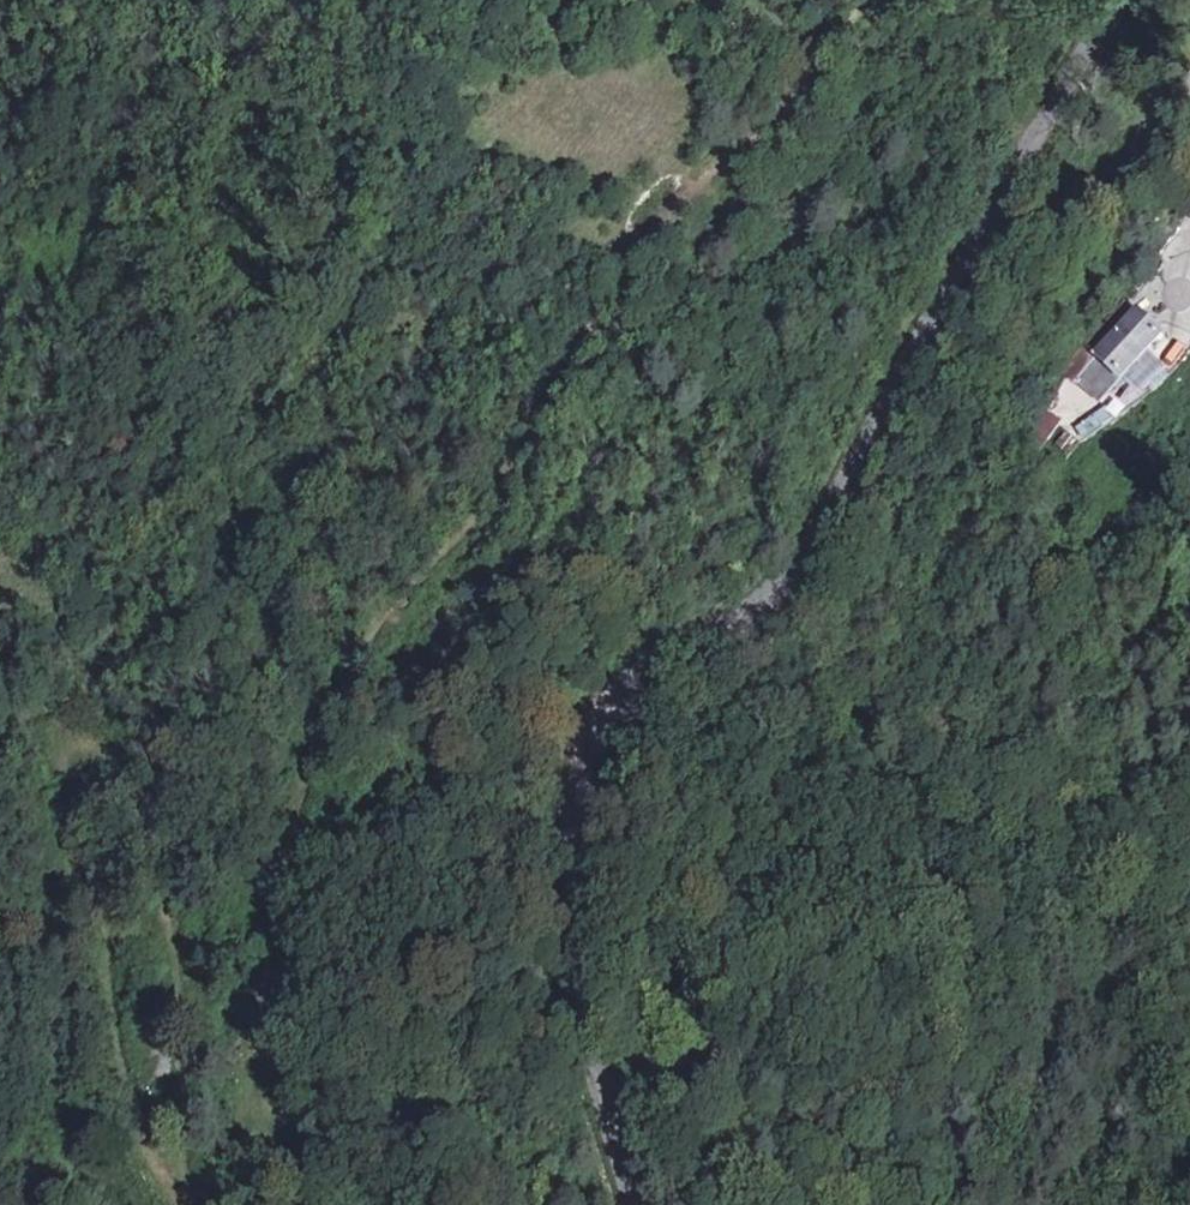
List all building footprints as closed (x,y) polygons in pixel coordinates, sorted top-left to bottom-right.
[(1164,353),(1131,319),(1089,363),(1122,394),(1164,353)] [(1030,415),(1058,430),(1063,420),(1036,404),(1030,415)] [(1088,449),(1119,428),(1108,413),(1078,435),(1088,449)] [(1046,451),(1058,430),(1030,415),(1018,435),(1046,451)]
